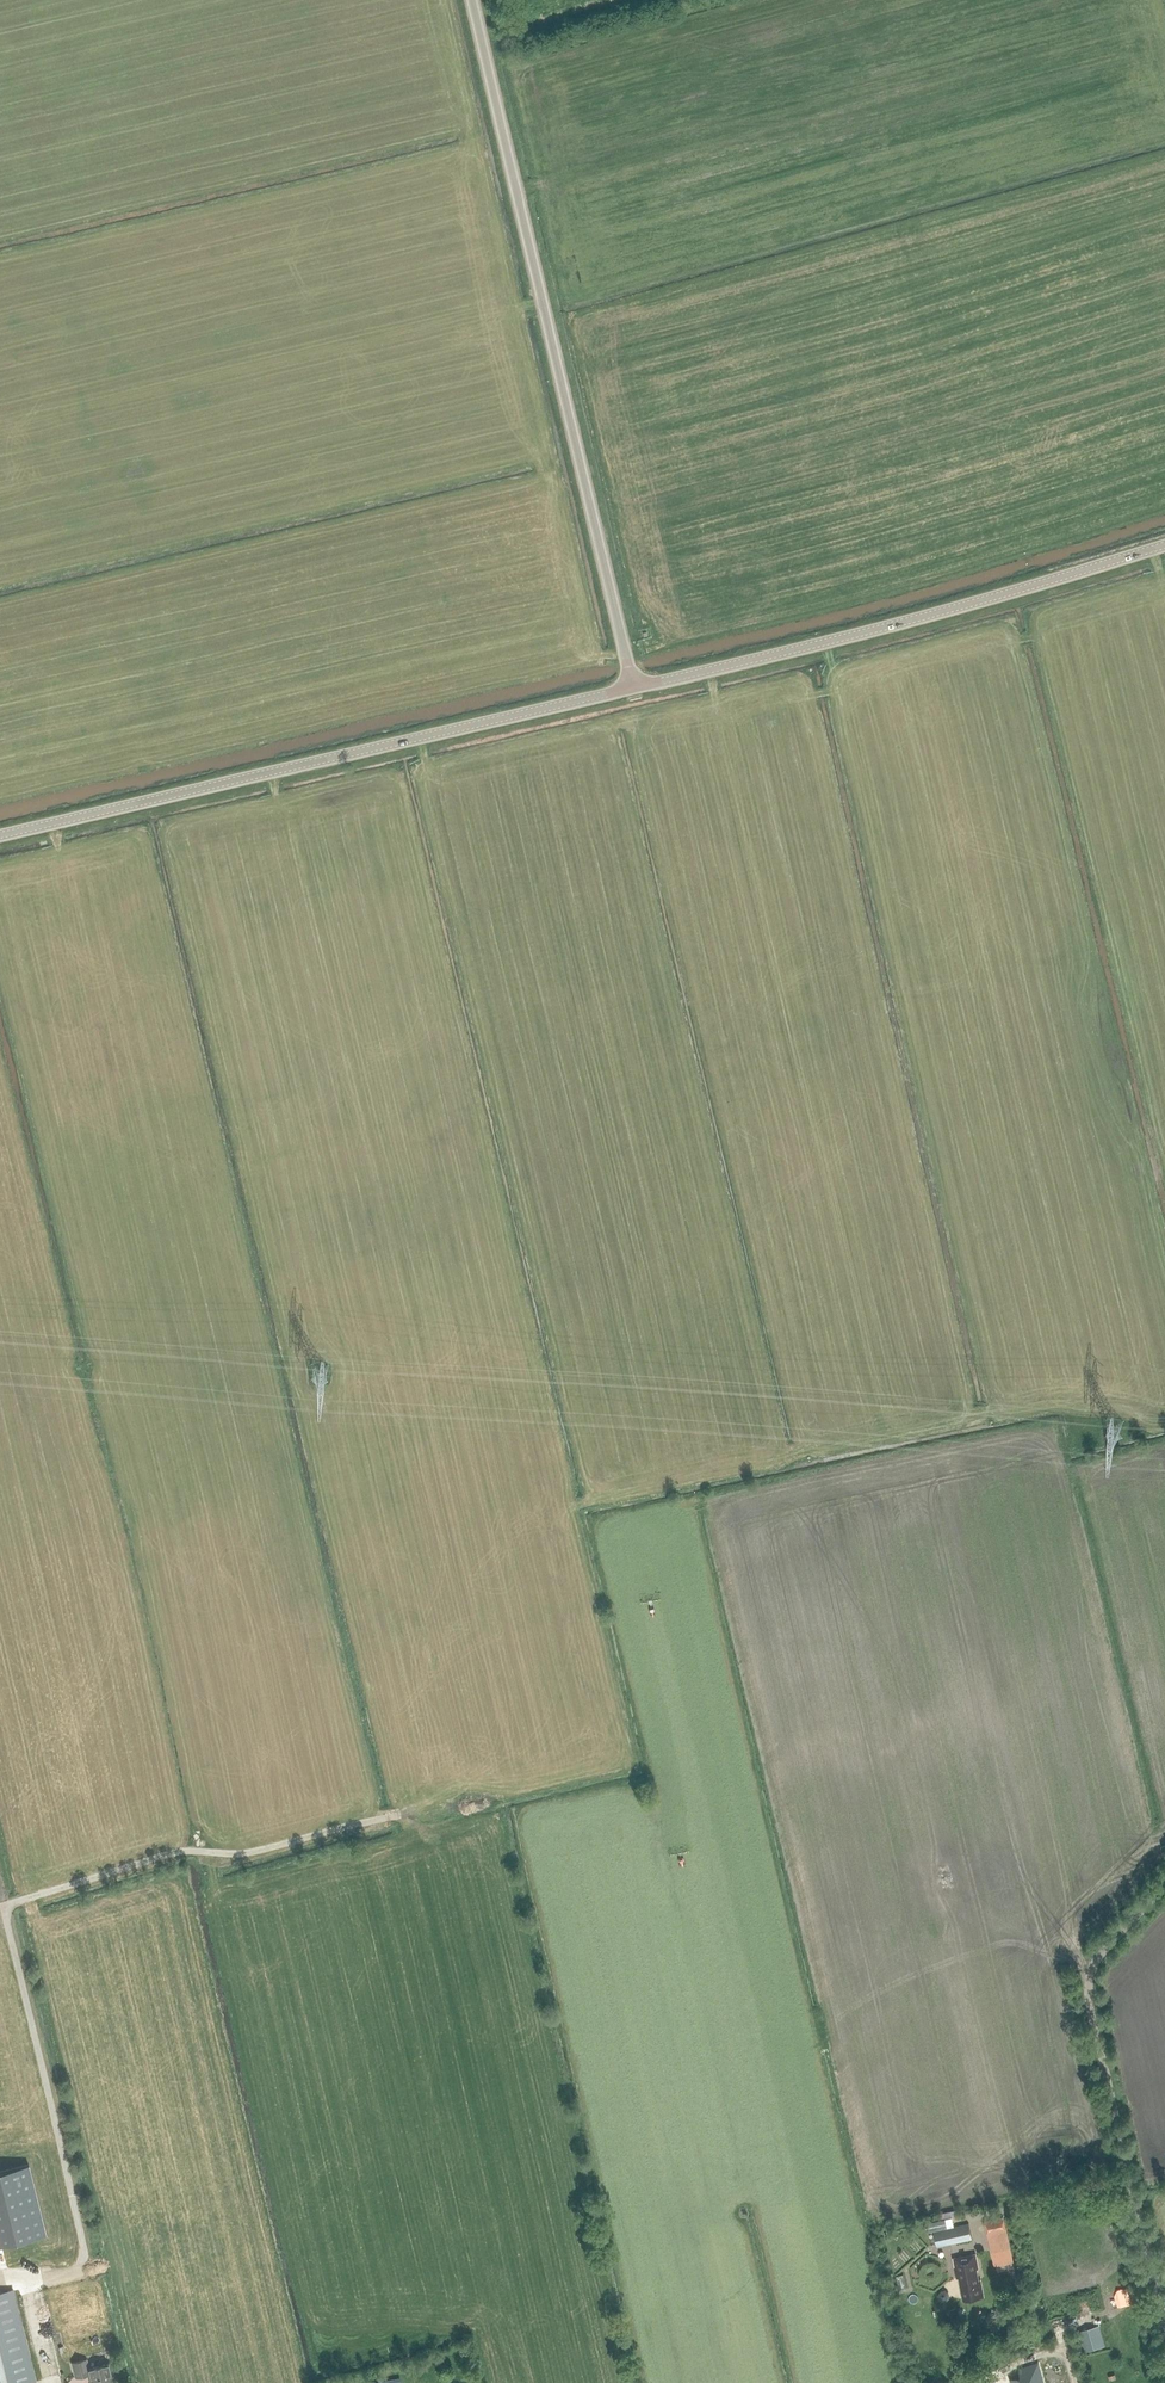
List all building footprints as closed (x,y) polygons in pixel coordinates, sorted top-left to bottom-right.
[(937,2247),(972,2239),(968,2223),(954,2226),(952,2216),(924,2222),(927,2232),(933,2231),(937,2247)] [(1006,2228),(1003,2216),(984,2221),(987,2233),(1006,2228)] [(957,2278),(959,2278),(962,2300),(985,2297),(982,2279),(977,2280),(974,2268),(978,2267),(976,2254),(953,2258),(957,2278)] [(36,2382),(13,2289),(0,2293),(0,2382),(31,2382),(36,2382)] [(110,2363),(88,2369),(86,2359),(72,2362),(76,2377),(89,2375),(90,2380),(91,2380),(92,2382),(115,2382),(110,2363)] [(1011,2382),(1043,2382),(1037,2364),(1019,2370),(1021,2377),(1010,2380),(1011,2382)]
